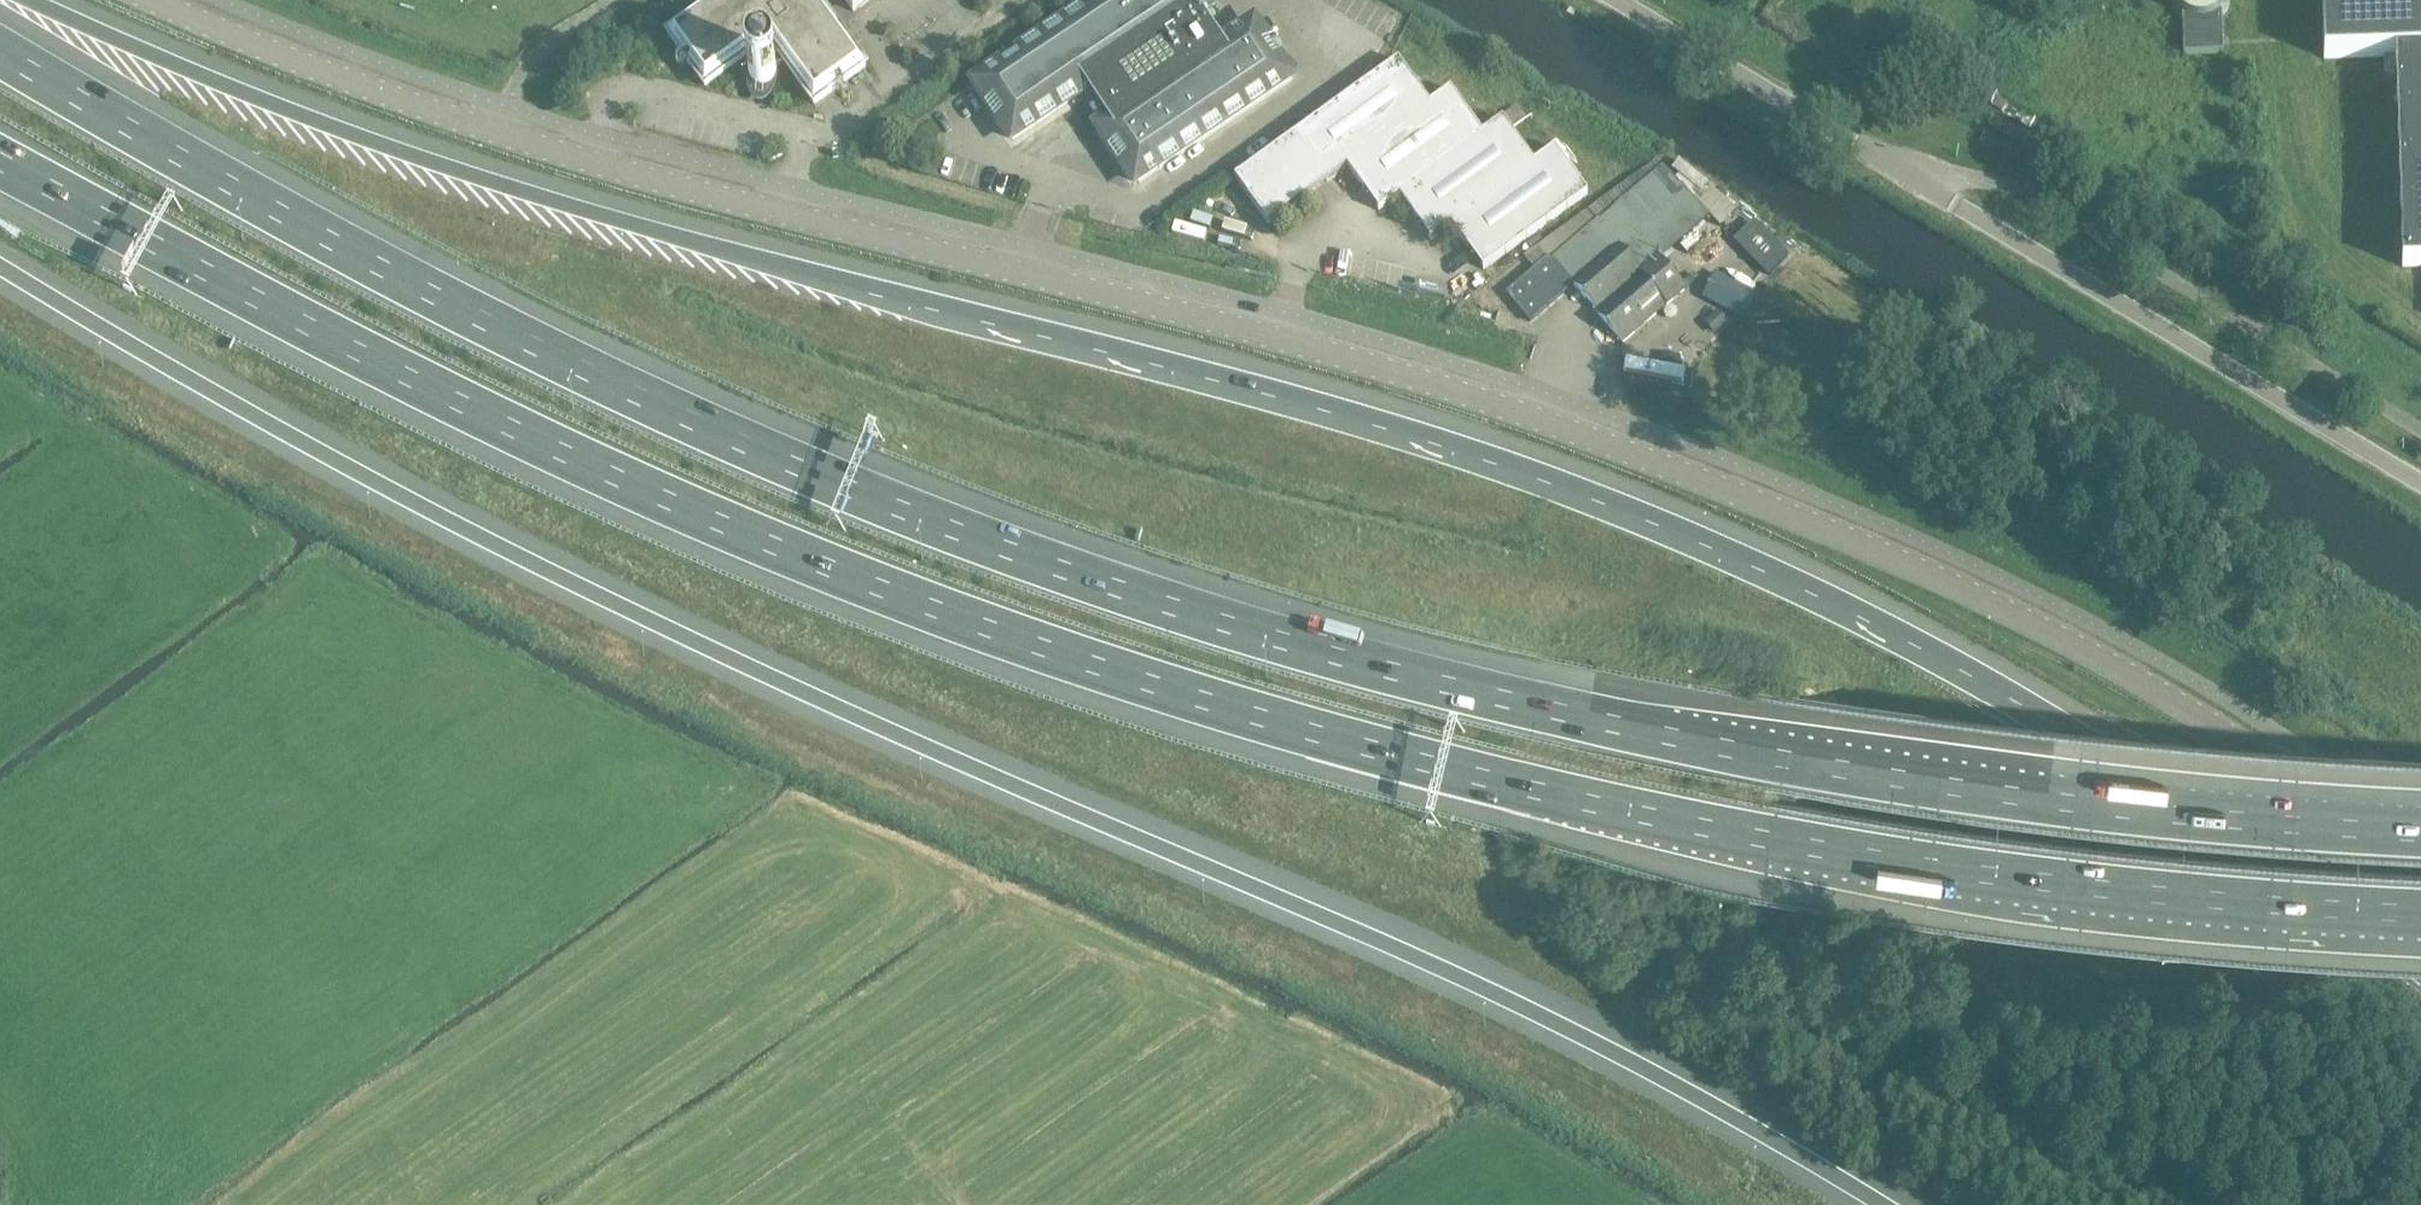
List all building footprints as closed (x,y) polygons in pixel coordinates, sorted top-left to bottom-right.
[(774,68),(783,61),(814,104),(865,67),(819,3),(824,0),(716,0),(668,34),(704,86),(747,55),(753,64),(752,65),(751,67),(750,68),(749,70),(748,72),(748,74),(748,76),(748,78),(749,80),(749,81),(751,84),(753,86),(756,88),(757,88),(760,89),(762,89),(765,89),(767,88),(769,87),(771,85),(772,84),(773,83),(775,80),(775,78),(776,76),(776,74),(775,72),(775,70),(774,68)] [(853,12),(870,0),(845,0),(853,12)] [(1287,81),(1251,27),(1219,48),(1198,16),(1207,9),(1201,0),(1104,0),(972,89),(1008,144),(1083,93),(1089,103),(1081,108),(1090,122),(1099,117),(1105,126),(1095,132),(1132,186),(1287,81)] [(2178,5),(2184,13),(2184,53),(2225,52),(2224,10),(2229,3),(2230,0),(2176,0),(2178,5)] [(2324,59),(2395,57),(2402,267),(2420,267),(2420,0),(2322,0),(2324,59)] [(1592,200),(1560,154),(1539,168),(1508,124),(1488,138),(1457,93),(1436,108),(1405,63),(1240,178),(1272,224),(1352,168),(1383,213),(1403,199),(1434,243),(1455,229),(1486,273),(1592,200)] [(1549,261),(1507,297),(1531,324),(1574,287),(1624,345),(1685,292),(1657,260),(1698,225),(1674,198),(1681,191),(1662,169),(1552,265),(1549,261)] [(1624,394),(1686,400),(1688,386),(1625,380),(1624,394)]
